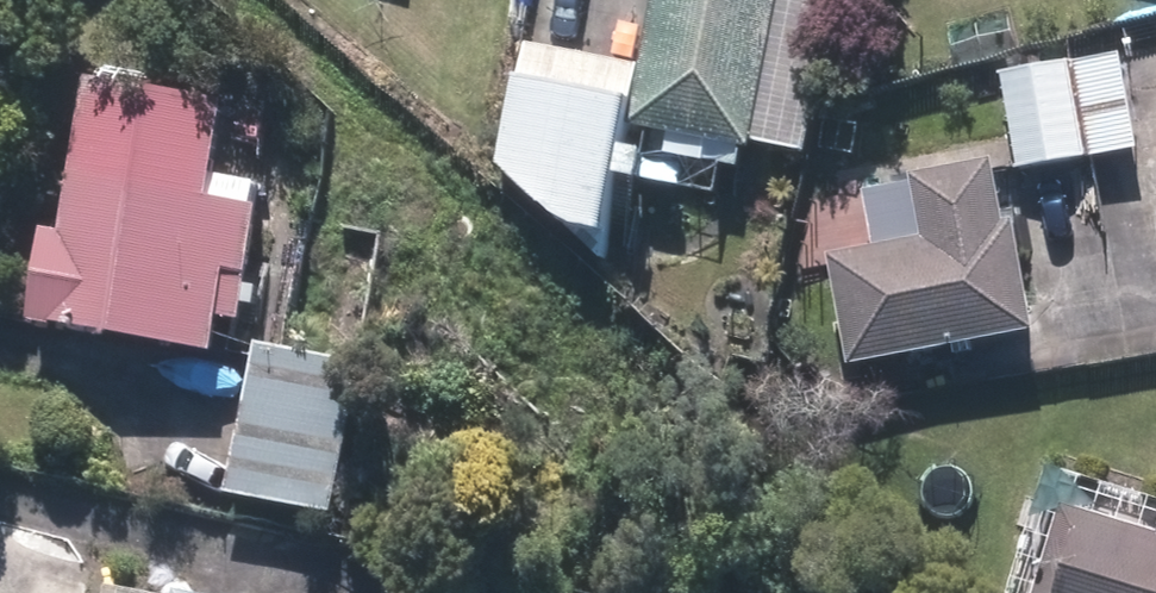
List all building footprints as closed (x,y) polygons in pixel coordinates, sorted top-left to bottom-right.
[(540,31),(582,38),(589,0),(545,0),(540,31)] [(642,126),(677,133),(701,137),(722,141),(747,145),(753,147),(753,144),(781,0),(665,0),(642,126)] [(493,231),(607,254),(645,75),(531,50),(493,231)] [(1070,66),(1082,160),(1141,152),(1127,58),(1070,66)] [(1082,160),(1070,66),(1006,76),(1019,169),(1082,160)] [(836,263),(858,373),(1041,337),(1019,227),(1012,229),(999,165),(921,180),(932,244),(836,263)] [(82,184),(72,242),(54,239),(39,324),(220,356),(226,321),(247,324),(266,216),(82,184)] [(375,324),(423,332),(436,251),(389,243),(375,324)] [(264,350),(236,494),(335,514),(363,370),(264,350)] [(1064,508),(1039,592),(1155,592),(1155,535),(1064,508)]
